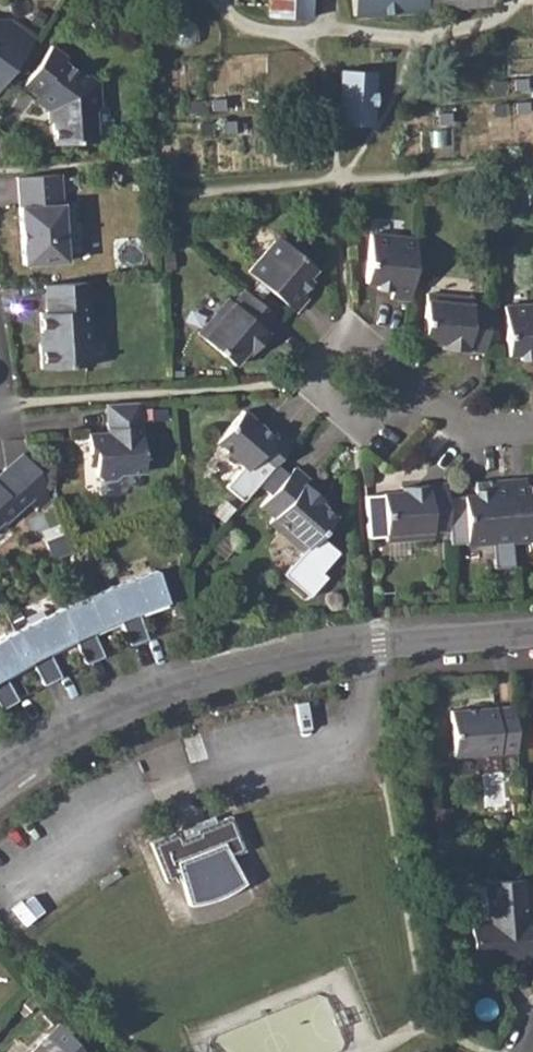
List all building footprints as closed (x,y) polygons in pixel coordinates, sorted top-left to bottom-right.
[(268,16),(308,17),(309,0),(269,0),(268,16)] [(353,15),(437,8),(490,4),(490,0),(352,0),(353,15)] [(21,54),(0,38),(0,83),(21,54)] [(50,43),(21,82),(35,93),(32,97),(47,109),(48,123),(52,123),(53,142),(95,139),(93,109),(99,101),(98,82),(97,77),(87,70),(86,73),(63,56),(64,53),(50,43)] [(339,68),(337,125),(371,127),(374,70),(339,68)] [(46,172),(6,175),(21,259),(65,251),(57,194),(50,194),(46,172)] [(393,294),(409,297),(416,236),(368,230),(363,276),(375,278),(375,284),(394,286),(393,294)] [(282,233),(249,270),(295,311),(308,297),(301,292),(312,279),(307,275),(316,264),(282,233)] [(86,280),(45,283),(48,307),(38,308),(40,341),(37,341),(38,353),(38,356),(39,366),(92,364),(86,280)] [(464,348),(484,351),(488,305),(469,302),(469,290),(425,285),(421,331),(443,333),(443,341),(464,343),(464,348)] [(285,323),(248,291),(235,306),(225,297),(196,332),(230,363),(246,345),(251,351),(266,334),(271,339),(285,323)] [(499,304),(503,352),(516,352),(516,357),(532,356),(532,301),(499,304)] [(136,400),(103,402),(105,430),(87,433),(88,450),(92,449),(94,470),(101,477),(115,476),(119,471),(142,469),(136,400)] [(254,459),(268,471),(292,442),(279,430),(274,435),(244,408),(217,438),(248,465),(254,459)] [(311,476),(297,463),(259,505),(272,518),(268,522),(304,554),(286,573),(312,596),(332,576),(326,571),(344,551),(322,534),(340,514),(323,502),(329,495),(307,481),(311,476)] [(2,519),(5,521),(31,497),(40,508),(49,499),(41,480),(28,493),(7,468),(0,473),(0,520),(2,519)] [(505,479),(510,540),(532,539),(532,484),(524,485),(523,478),(505,479)] [(510,540),(505,479),(487,480),(487,487),(470,488),(470,495),(458,495),(462,543),(510,540)] [(448,531),(444,484),(407,486),(407,493),(383,494),(385,541),(430,539),(429,532),(448,531)] [(1,706),(17,697),(4,673),(29,657),(43,682),(60,673),(47,648),(73,635),(85,660),(102,653),(92,627),(117,615),(128,642),(146,635),(137,608),(165,598),(154,567),(105,584),(59,605),(14,628),(0,636),(0,705),(1,706)] [(513,751),(510,706),(446,710),(450,755),(513,751)] [(181,826),(175,828),(153,837),(168,877),(181,871),(190,901),(198,900),(208,898),(218,894),(229,888),(237,882),(243,876),(229,851),(238,848),(244,845),(230,811),(212,818),(200,822),(201,828),(184,835),(181,826)] [(528,962),(522,882),(483,884),(484,889),(467,889),(469,925),(468,925),(471,966),(528,962)] [(53,1039),(37,1051),(64,1051),(53,1039)]
